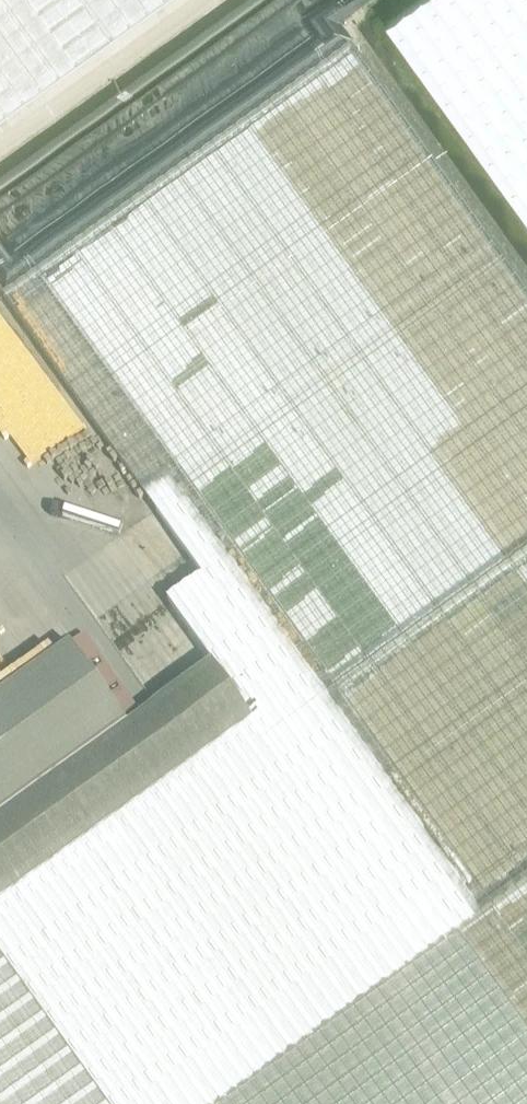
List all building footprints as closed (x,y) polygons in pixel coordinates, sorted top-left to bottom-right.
[(157,0),(0,0),(0,112),(157,0)] [(387,22),(485,159),(526,218),(526,0),(417,0),(408,6),(387,22)] [(0,904),(0,958),(104,1103),(526,1103),(526,292),(352,49),(7,296),(204,577),(168,602),(213,664),(254,722),(0,904)] [(39,668),(0,609),(0,694),(39,668)] [(254,722),(213,664),(141,716),(128,726),(71,646),(65,651),(0,697),(0,904),(254,722)] [(0,958),(0,1103),(104,1103),(0,958)]
